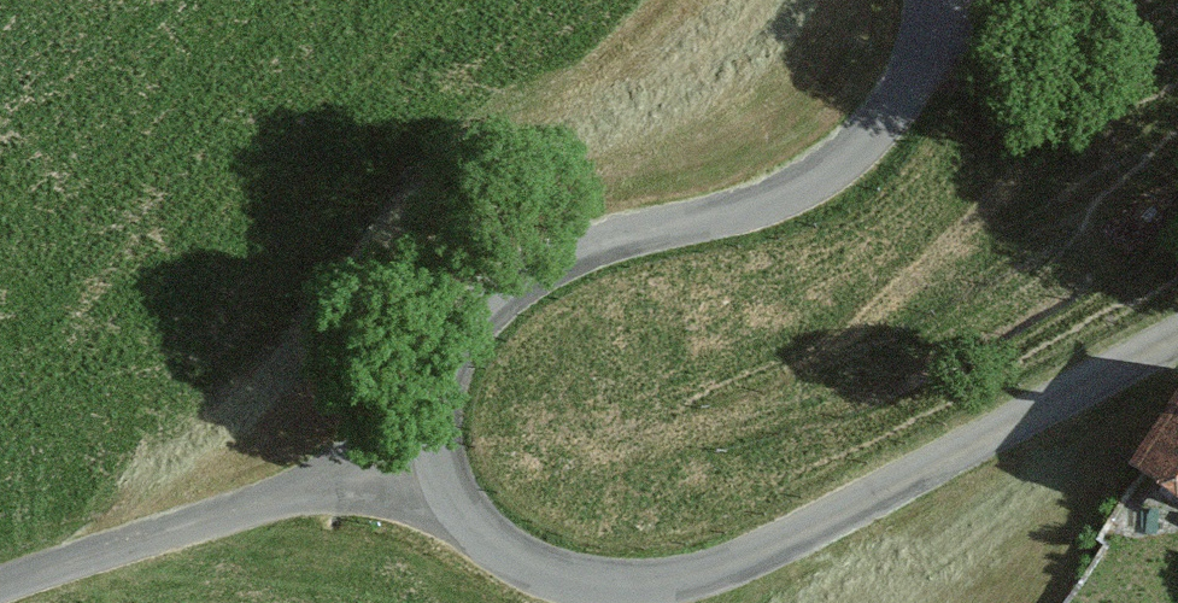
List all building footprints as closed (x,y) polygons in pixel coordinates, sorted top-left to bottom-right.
[(1153,479),(1177,495),(1177,442),(1153,479)]
